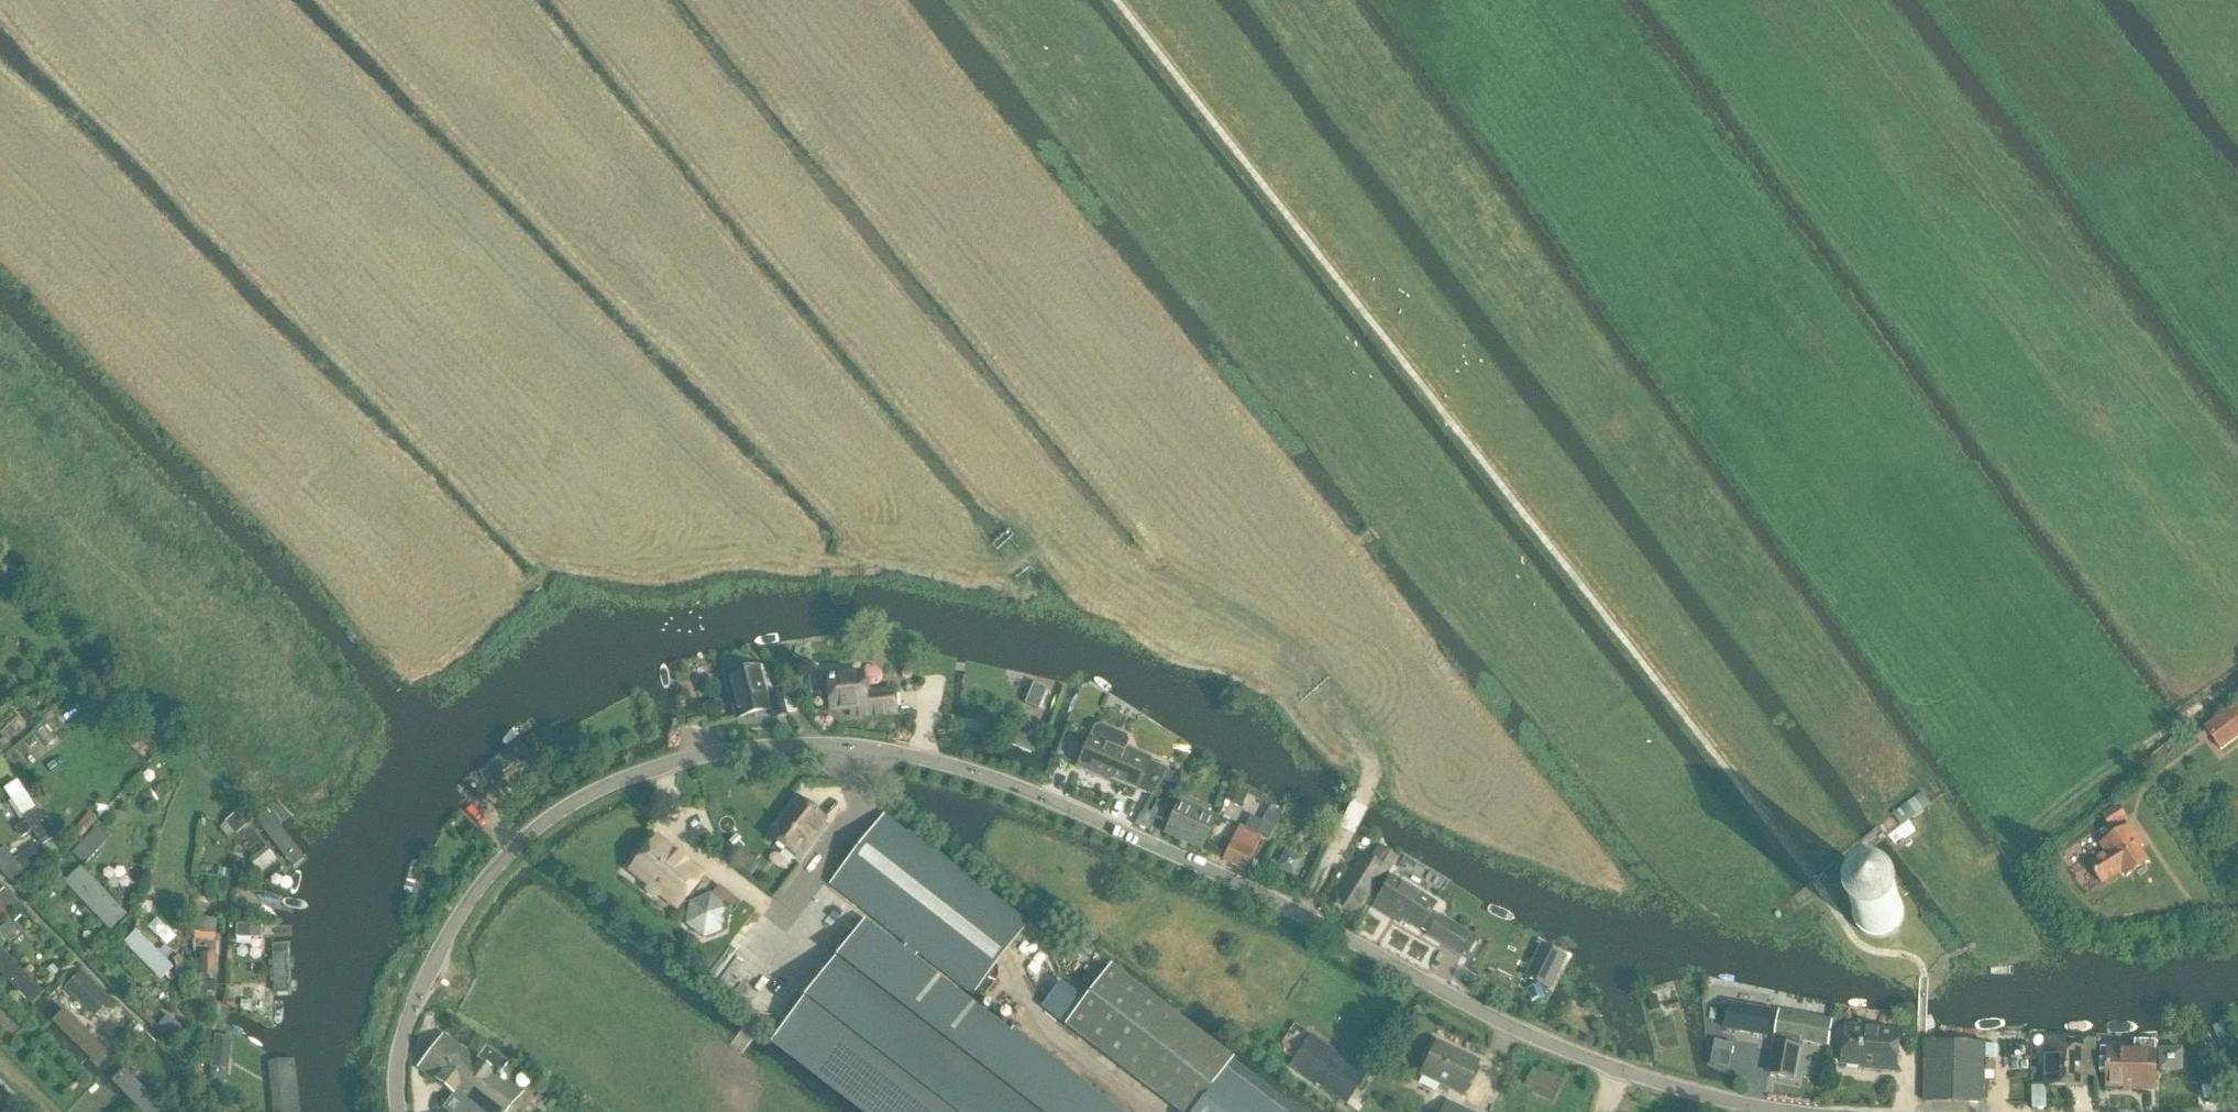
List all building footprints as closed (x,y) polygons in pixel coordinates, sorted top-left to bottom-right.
[(761,667),(749,670),(725,676),(732,703),(736,719),(774,709),(776,717),(798,712),(780,695),(773,696),(761,667)] [(865,694),(863,675),(829,678),(831,711),(851,710),(852,718),(894,714),(893,692),(865,694)] [(2195,736),(2201,744),(2211,737),(2222,752),(2237,740),(2237,704),(2195,736)] [(1153,795),(1168,771),(1149,762),(1150,759),(1126,749),(1128,743),(1126,737),(1102,727),(1096,728),(1077,769),(1111,783),(1112,780),(1137,791),(1137,789),(1152,796),(1153,795)] [(1008,728),(1002,741),(1034,754),(1040,737),(1030,733),(1028,737),(1025,736),(1008,728)] [(520,742),(473,774),(482,787),(529,754),(520,742)] [(1168,771),(1153,795),(1156,797),(1158,799),(1174,775),(1173,774),(1168,771)] [(17,782),(7,788),(26,819),(36,814),(17,782)] [(797,857),(824,821),(797,800),(769,835),(797,857)] [(1167,805),(1157,800),(1156,800),(1151,812),(1150,813),(1162,819),(1168,806),(1167,805)] [(1201,849),(1215,819),(1179,803),(1165,833),(1201,849)] [(1240,827),(1223,861),(1224,861),(1244,871),(1255,851),(1261,839),(1268,842),(1270,838),(1282,813),(1271,807),(1263,823),(1251,817),(1245,830),(1240,827)] [(2118,807),(2103,817),(2113,831),(2128,821),(2118,807)] [(267,808),(255,818),(294,869),(305,860),(267,808)] [(237,836),(255,822),(245,809),(227,823),(237,836)] [(885,816),(830,886),(971,995),(1024,924),(885,816)] [(2125,876),(2148,863),(2139,849),(2143,847),(2131,826),(2103,843),(2109,854),(2090,865),(2102,885),(2123,872),(2125,876)] [(677,909),(704,875),(658,837),(630,871),(667,901),(677,909)] [(86,868),(99,853),(86,841),(73,856),(86,868)] [(1375,893),(1391,865),(1396,857),(1378,845),(1369,859),(1362,855),(1335,905),(1357,917),(1371,891),(1375,893)] [(737,866),(751,876),(759,865),(745,855),(737,866)] [(0,872),(4,876),(10,882),(31,870),(23,857),(0,872)] [(84,874),(72,886),(115,930),(128,917),(84,874)] [(1420,931),(1436,905),(1393,878),(1374,908),(1392,919),(1394,915),(1420,931)] [(1905,916),(1905,914),(1905,912),(1905,909),(1904,907),(1904,905),(1903,903),(1902,901),(1900,899),(1897,895),(1896,894),(1894,892),(1892,891),(1890,890),(1886,889),(1884,888),(1879,888),(1877,888),(1872,889),(1868,890),(1866,891),(1864,892),(1862,894),(1861,895),(1859,897),(1858,899),(1857,901),(1855,903),(1855,905),(1854,907),(1853,909),(1853,912),(1853,914),(1853,916),(1853,918),(1854,921),(1855,923),(1855,925),(1856,927),(1858,929),(1859,931),(1861,932),(1862,934),(1864,935),(1868,938),(1872,939),(1875,940),(1879,940),(1881,940),(1886,939),(1890,938),(1892,937),(1894,935),(1896,934),(1898,932),(1899,931),(1900,929),(1902,927),(1903,925),(1904,923),(1904,921),(1905,918),(1905,916)] [(11,914),(19,905),(5,890),(0,895),(0,902),(11,914)] [(704,938),(726,930),(728,908),(710,894),(690,902),(686,924),(704,938)] [(1465,959),(1476,940),(1440,918),(1429,936),(1465,959)] [(193,929),(217,933),(218,922),(195,919),(193,929)] [(866,1111),(1122,1111),(1013,1029),(1011,1032),(864,919),(772,1040),(842,1094),(866,1111)] [(22,936),(10,923),(0,932),(0,934),(11,946),(22,936)] [(135,926),(124,939),(167,982),(179,969),(135,926)] [(237,939),(262,940),(262,927),(237,926),(237,939)] [(290,943),(269,945),(274,995),(292,995),(290,943)] [(1543,946),(1533,966),(1554,976),(1564,957),(1543,946)] [(0,950),(0,973),(32,1006),(45,993),(1,950),(0,950)] [(217,963),(205,963),(204,972),(217,973),(217,963)] [(1107,968),(1063,1027),(1083,1041),(1129,980),(1110,965),(1109,967),(1107,968)] [(93,1020),(110,1004),(82,974),(65,990),(93,1020)] [(1532,1004),(1544,999),(1538,986),(1526,991),(1531,1003),(1532,1004)] [(1656,996),(1647,999),(1651,1011),(1660,1008),(1656,996)] [(1726,1004),(1721,1030),(1765,1038),(1770,1012),(1726,1004)] [(109,1053),(65,1010),(53,1021),(98,1065),(109,1053)] [(1780,1011),(1768,1075),(1795,1080),(1802,1042),(1829,1046),(1832,1021),(1794,1014),(1780,1011)] [(172,1039),(180,1029),(171,1022),(163,1032),(172,1039)] [(1896,1071),(1900,1032),(1847,1027),(1843,1064),(1877,1068),(1877,1070),(1896,1071)] [(1347,1104),(1350,1099),(1367,1073),(1311,1035),(1290,1065),(1346,1103),(1347,1104)] [(149,1057),(158,1045),(148,1036),(138,1048),(149,1057)] [(444,1036),(418,1068),(454,1096),(453,1111),(467,1111),(470,1108),(475,1111),(508,1111),(522,1093),(508,1082),(506,1079),(500,1074),(508,1062),(486,1046),(476,1060),(444,1036)] [(214,1056),(231,1059),(233,1040),(216,1038),(214,1056)] [(2109,1051),(2108,1087),(2156,1088),(2157,1041),(2135,1040),(2135,1051),(2109,1051)] [(2095,1041),(2075,1041),(2066,1041),(2066,1049),(2047,1049),(2047,1086),(2082,1086),(2082,1076),(2095,1076),(2095,1041)] [(1463,1097),(1479,1063),(1437,1043),(1421,1077),(1463,1097)] [(1984,1103),(1986,1044),(1950,1043),(1927,1043),(1925,1102),(1984,1103)] [(2162,1071),(2183,1070),(2182,1050),(2161,1051),(2162,1071)] [(295,1058),(272,1060),(277,1111),(301,1111),(295,1058)] [(123,1070),(110,1083),(141,1111),(161,1111),(164,1108),(123,1070)] [(1446,1101),(1441,1111),(1469,1111),(1446,1101)]
